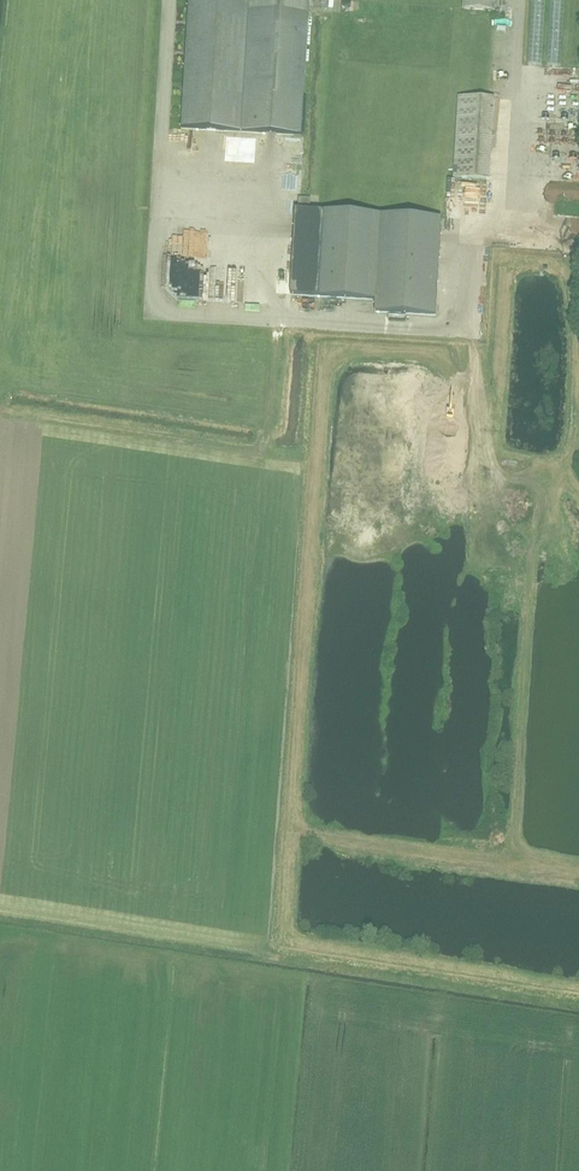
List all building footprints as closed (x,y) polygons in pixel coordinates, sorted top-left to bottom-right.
[(181,128),(301,135),(309,0),(189,0),(181,128)] [(464,8),(494,10),(494,0),(464,0),(464,8)] [(342,1),(341,9),(351,10),(351,2),(342,1)] [(503,19),(515,19),(515,7),(503,7),(503,19)] [(489,179),(494,98),(458,95),(453,177),(489,179)] [(302,151),(302,137),(286,137),(286,151),(302,151)] [(555,147),(557,176),(565,175),(565,166),(577,165),(576,146),(555,147)] [(558,207),(558,190),(545,190),(545,207),(558,207)] [(309,198),(297,197),(297,209),(294,209),(289,294),(374,299),(374,311),(435,315),(441,218),(309,210),(309,198)] [(210,311),(225,311),(225,302),(210,301),(210,311)] [(264,312),(263,304),(250,304),(250,312),(264,312)]
